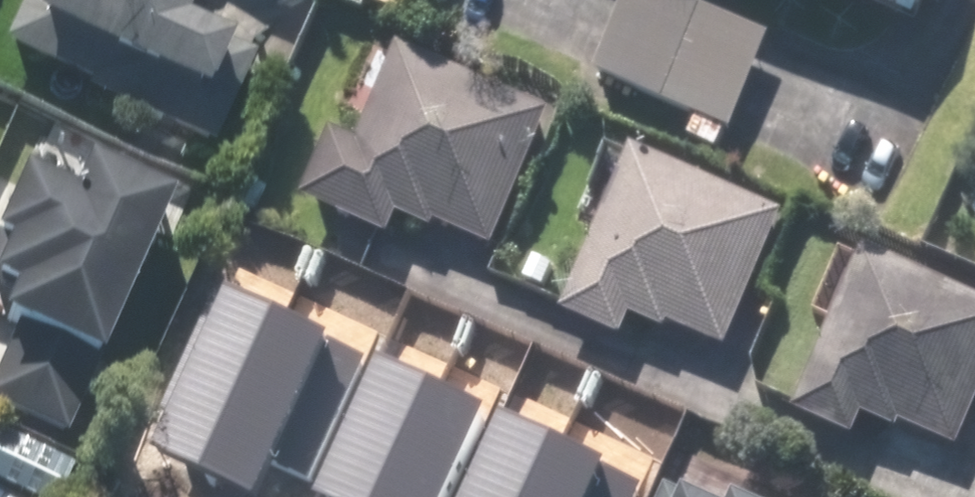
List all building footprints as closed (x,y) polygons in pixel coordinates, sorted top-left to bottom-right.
[(206,160),(243,73),(167,40),(182,5),(170,0),(26,0),(3,54),(86,90),(79,105),(206,160)] [(647,0),(622,0),(590,82),(723,134),(759,44),(647,0)] [(889,34),(903,0),(808,0),(889,34)] [(317,137),(291,211),(385,244),(392,223),(492,258),(540,119),(382,63),(352,149),(317,137)] [(718,362),(776,217),(623,156),(557,320),(616,344),(624,324),(718,362)] [(0,201),(0,346),(1,347),(0,350),(0,418),(59,444),(157,219),(73,183),(55,223),(1,199),(0,201)] [(855,428),(892,443),(896,432),(953,455),(974,399),(974,308),(855,260),(791,419),(849,442),(855,428)] [(221,274),(146,428),(254,480),(264,459),(309,481),(374,348),(221,274)] [(317,496),(440,496),(488,392),(385,346),(317,496)] [(449,496),(638,496),(649,476),(496,402),(449,496)]
